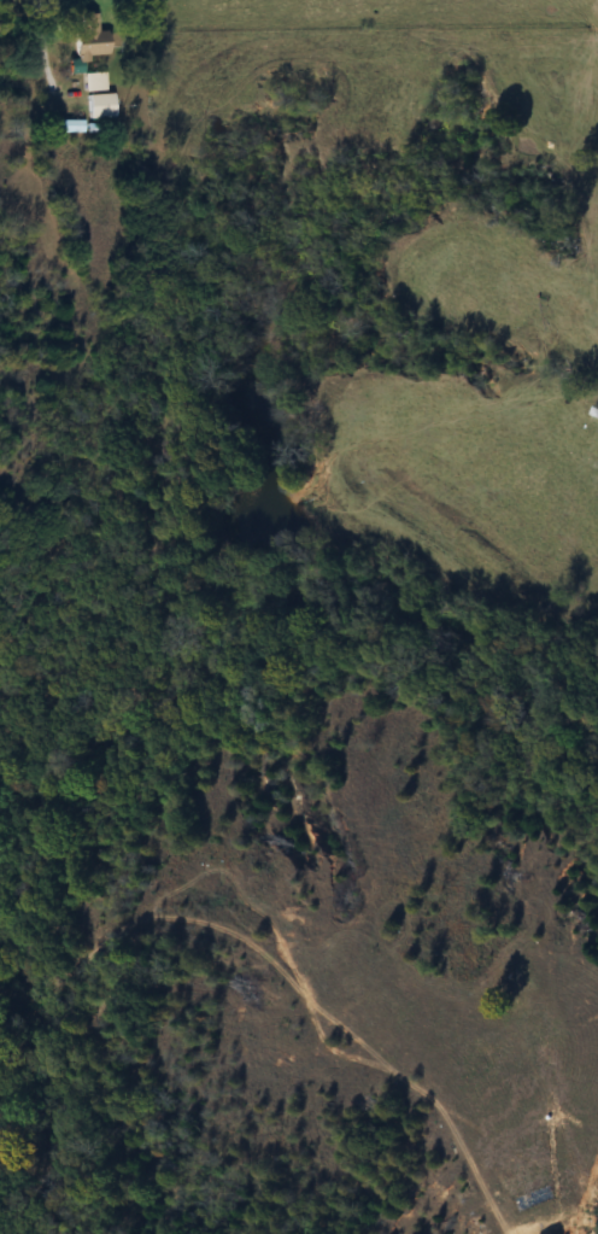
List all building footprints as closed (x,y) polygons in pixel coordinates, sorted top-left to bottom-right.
[(68,33),(68,60),(101,60),(101,19),(75,19),(75,33),(68,33)] [(103,74),(81,74),(81,90),(103,90),(103,74)] [(111,95),(82,95),(82,118),(111,118),(111,95)]
